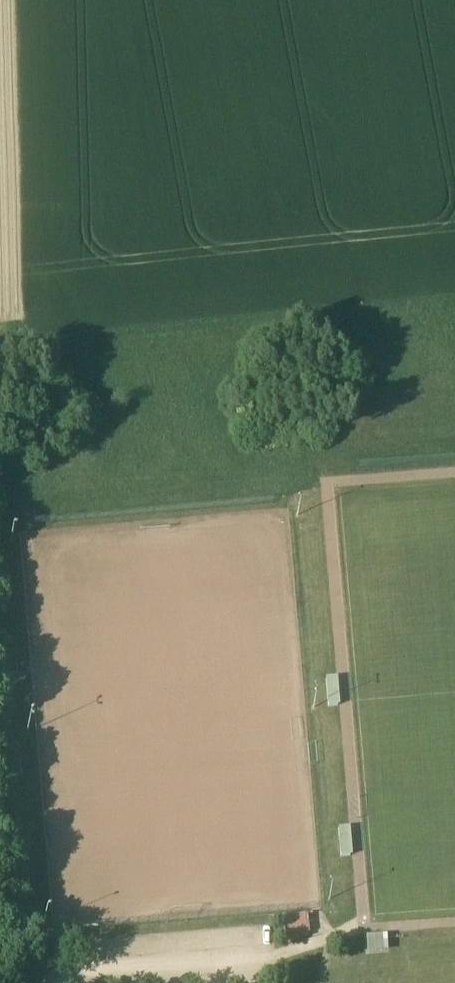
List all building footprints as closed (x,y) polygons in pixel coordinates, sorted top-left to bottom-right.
[(287,934),(311,932),(309,912),(285,914),(287,934)] [(367,935),(368,951),(389,950),(388,934),(367,935)]
